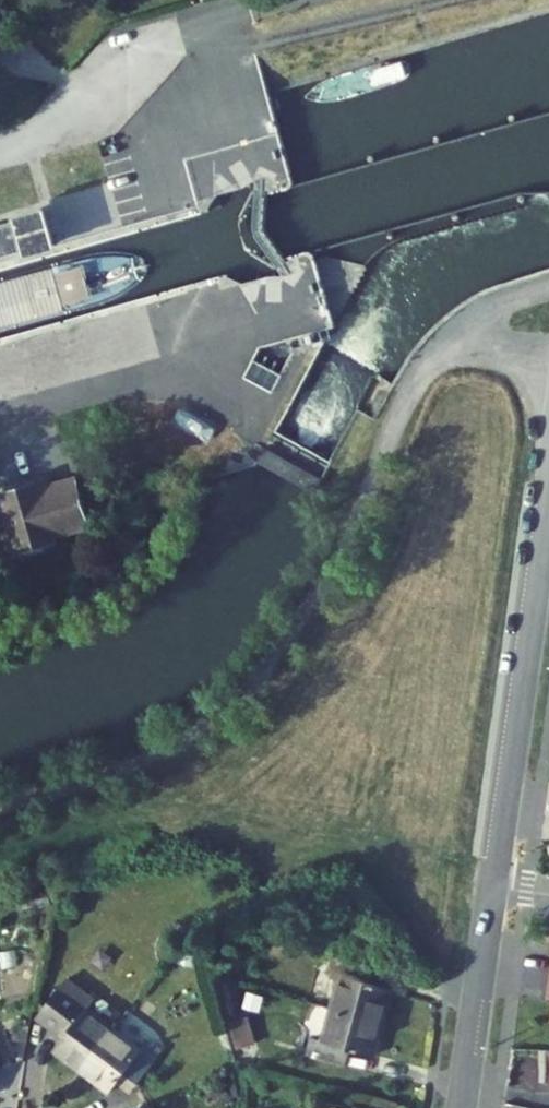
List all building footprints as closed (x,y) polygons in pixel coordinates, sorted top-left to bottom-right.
[(50,234),(53,233),(50,223),(47,224),(43,212),(20,219),(21,221),(0,227),(0,258),(29,250),(30,253),(53,246),(50,234)] [(88,527),(75,479),(41,489),(39,485),(1,495),(17,552),(56,541),(54,537),(88,527)] [(60,908),(62,893),(54,892),(51,906),(60,908)] [(50,907),(47,897),(38,899),(40,909),(50,907)] [(196,961),(197,952),(181,948),(179,958),(196,961)] [(383,1023),(392,988),(369,982),(374,966),(333,955),(328,973),(338,976),(330,1008),(383,1023)] [(115,1028),(88,1008),(94,1000),(67,978),(37,1018),(51,1028),(55,1022),(67,1031),(63,1038),(53,1050),(82,1071),(115,1028)] [(375,1055),(383,1023),(330,1008),(321,1041),(311,1039),(306,1055),(347,1066),(351,1050),(375,1055)] [(246,1017),(230,1022),(239,1051),(254,1046),(246,1017)] [(67,1031),(55,1022),(51,1028),(63,1038),(67,1031)] [(24,1061),(30,1027),(16,1027),(16,1050),(21,1062),(24,1061)] [(137,1085),(162,1052),(148,1041),(142,1048),(115,1028),(82,1071),(110,1093),(118,1082),(124,1074),(137,1085)] [(137,1085),(124,1074),(118,1082),(131,1092),(137,1085)]
